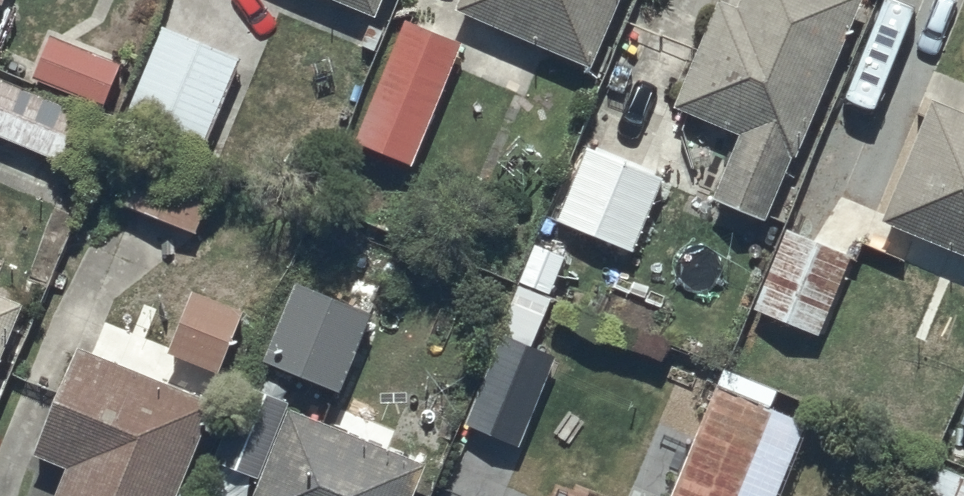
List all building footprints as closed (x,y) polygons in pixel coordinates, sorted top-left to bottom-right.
[(590,58),(616,0),(459,0),(590,58)] [(858,0),(714,0),(673,97),(742,126),(715,189),(769,211),(858,0)] [(460,31),(406,10),(354,134),(414,158),(439,95),(448,98),(459,69),(447,64),(460,31)] [(164,16),(124,101),(204,138),(243,52),(164,16)] [(53,26),(34,67),(102,96),(120,55),(53,26)] [(94,173),(119,117),(0,64),(0,131),(94,173)] [(929,87),(881,211),(963,244),(963,100),(929,87)] [(145,131),(119,192),(196,225),(222,163),(145,131)] [(665,168),(586,136),(556,212),(634,244),(665,168)] [(851,248),(787,221),(755,298),(819,325),(851,248)] [(292,270),(260,347),(343,379),(373,301),(292,270)] [(558,296),(517,279),(463,416),(518,438),(554,347),(546,344),(557,318),(551,315),(558,296)] [(24,291),(0,282),(0,353),(24,291)] [(194,282),(168,340),(221,362),(245,304),(194,282)] [(77,337),(33,443),(67,457),(51,495),(175,495),(216,392),(77,337)] [(719,371),(703,405),(655,385),(621,469),(688,495),(736,495),(777,394),(719,371)] [(424,452),(286,396),(283,404),(241,388),(215,454),(258,471),(248,495),(406,495),(424,452)] [(937,452),(919,495),(963,495),(963,464),(937,452)]
